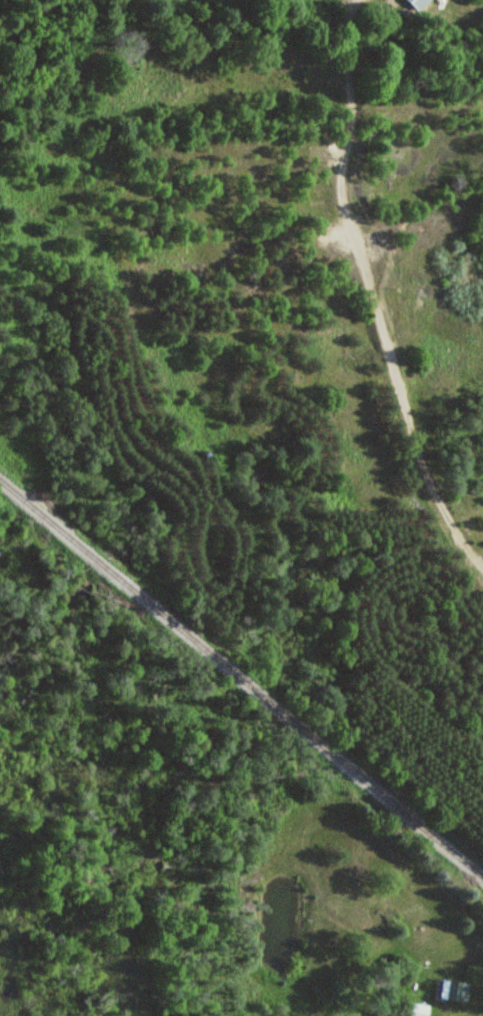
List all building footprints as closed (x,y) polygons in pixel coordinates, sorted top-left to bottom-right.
[(409,10),(415,16),(409,21),(404,15),(409,10)] [(467,1002),(468,982),(439,980),(438,1001),(467,1002)] [(411,1003),(409,1015),(427,1015),(429,1006),(411,1003)]
